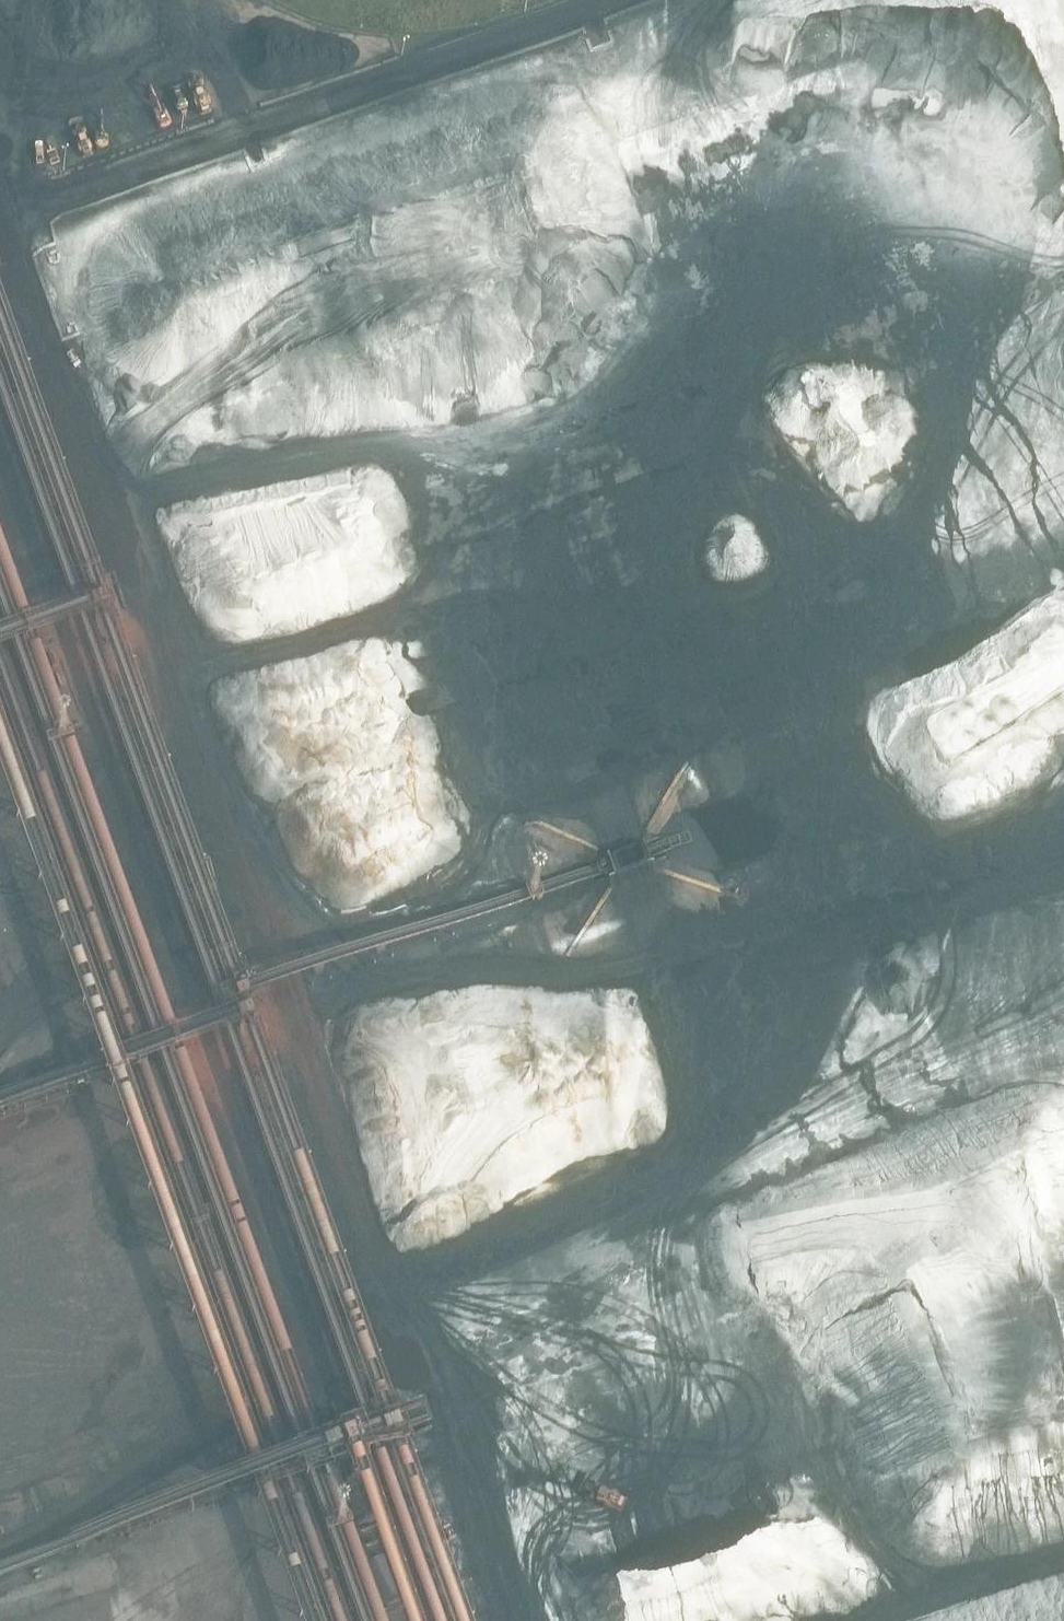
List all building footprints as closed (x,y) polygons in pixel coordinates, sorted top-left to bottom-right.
[(418,1573),(445,1566),(423,1486),(412,1489),(416,1504),(391,1510),(396,1526),(385,1529),(387,1536),(384,1537),(387,1549),(395,1547),(399,1562),(414,1558),(418,1573)] [(385,1607),(358,1532),(330,1542),(356,1617),(385,1607)]
